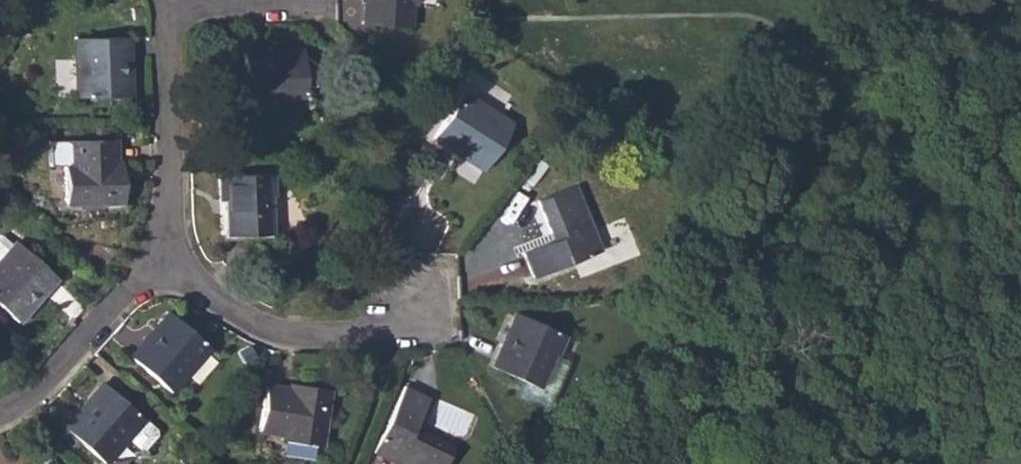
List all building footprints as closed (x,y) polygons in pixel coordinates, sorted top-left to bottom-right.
[(408,28),(410,2),(415,3),(415,0),(364,0),(361,24),(408,28)] [(71,37),(73,98),(127,97),(125,37),(71,37)] [(241,51),(241,104),(301,104),(301,50),(241,51)] [(432,137),(481,170),(510,125),(461,92),(432,137)] [(61,164),(62,203),(120,203),(119,162),(112,162),(112,139),(67,140),(67,164),(61,164)] [(223,198),(224,235),(268,235),(268,196),(273,197),(272,177),(215,178),(214,198),(223,198)] [(521,253),(531,278),(599,251),(574,186),(537,200),(552,241),(521,253)] [(16,321),(55,279),(13,241),(0,256),(0,308),(16,321)] [(127,357),(167,392),(207,347),(165,312),(127,357)] [(522,381),(540,389),(554,358),(564,335),(515,313),(490,367),(522,381)] [(518,399),(542,409),(548,408),(569,365),(554,358),(540,389),(522,381),(517,393),(518,399)] [(61,427),(102,463),(124,438),(137,449),(140,446),(152,433),(153,429),(141,419),(99,383),(61,427)] [(279,441),(317,446),(326,389),(287,383),(287,389),(263,386),(255,432),(281,435),(279,441)] [(395,463),(442,463),(452,446),(412,427),(427,399),(402,387),(370,452),(395,463)]
